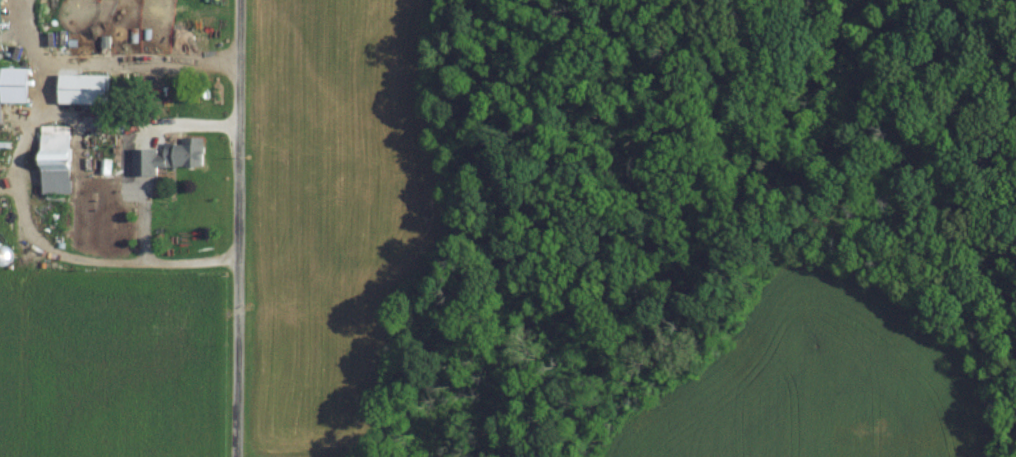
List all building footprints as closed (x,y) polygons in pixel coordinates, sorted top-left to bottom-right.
[(0,66),(0,101),(35,101),(35,66),(0,66)] [(113,73),(63,73),(63,102),(113,102),(113,73)] [(75,124),(44,124),(44,193),(75,193),(75,124)] [(136,174),(161,174),(161,166),(208,165),(208,136),(184,136),(184,140),(166,141),(166,146),(135,146),(136,174)]
